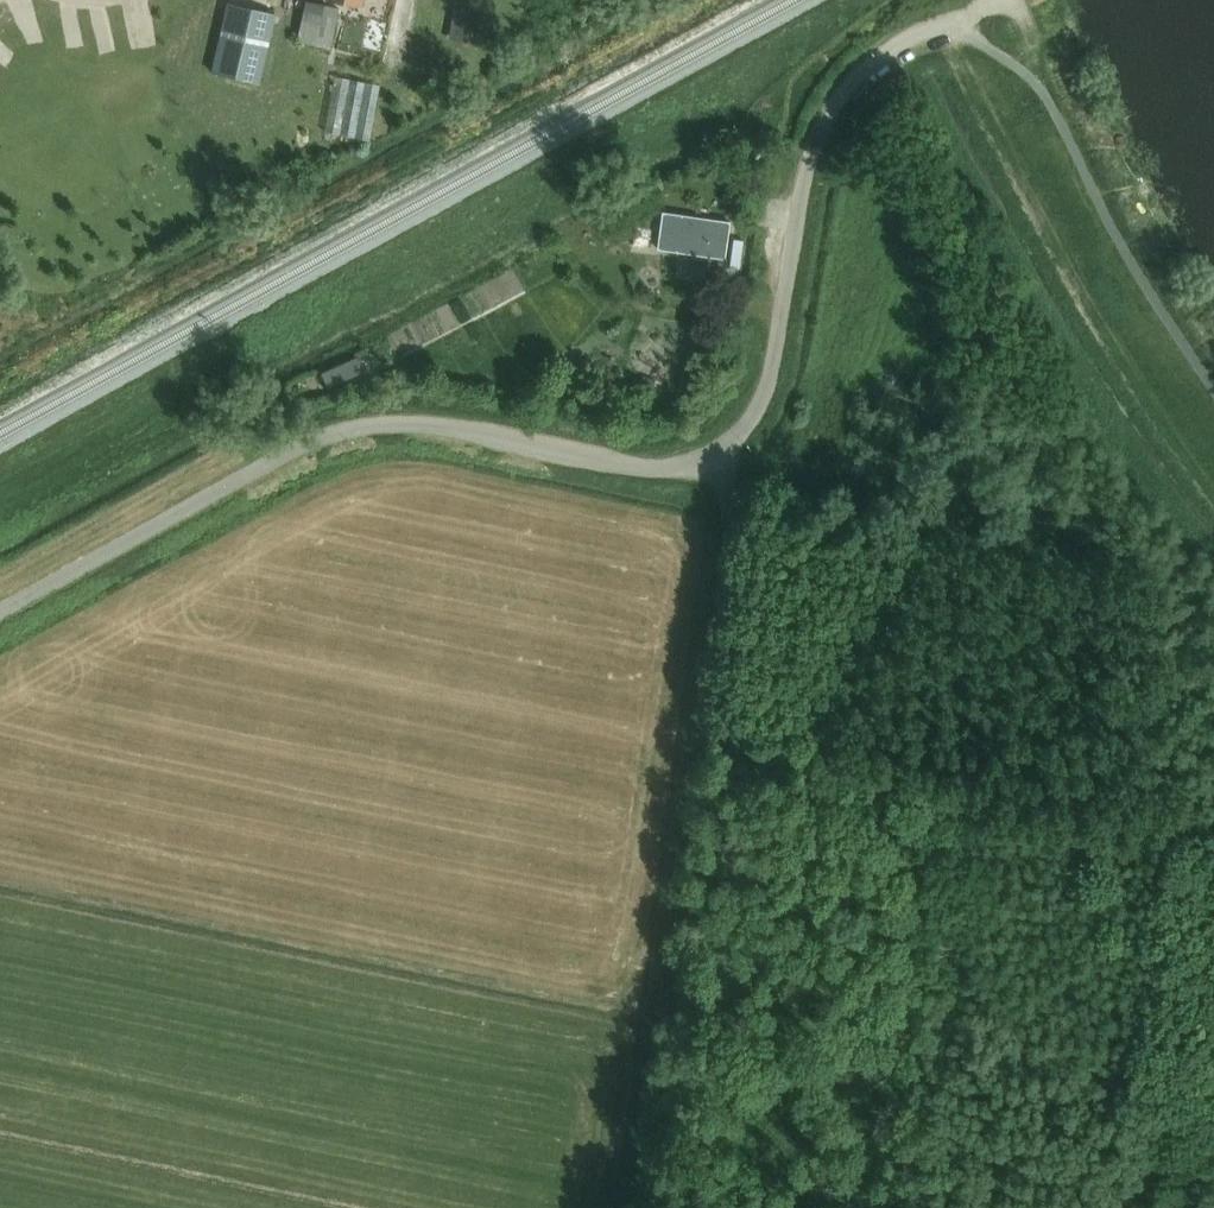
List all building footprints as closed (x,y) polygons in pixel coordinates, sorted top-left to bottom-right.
[(297,40),(329,48),(339,7),(310,0),(307,0),(297,40)] [(276,13),(227,1),(211,72),(260,83),(276,13)] [(454,14),(451,27),(470,30),(473,18),(454,14)] [(378,84),(334,76),(324,132),(368,139),(378,84)] [(724,258),(729,222),(682,214),(662,212),(657,248),(676,251),(724,258)] [(650,227),(635,225),(632,244),(647,246),(650,227)] [(327,371),(336,386),(375,365),(367,350),(327,371)]
